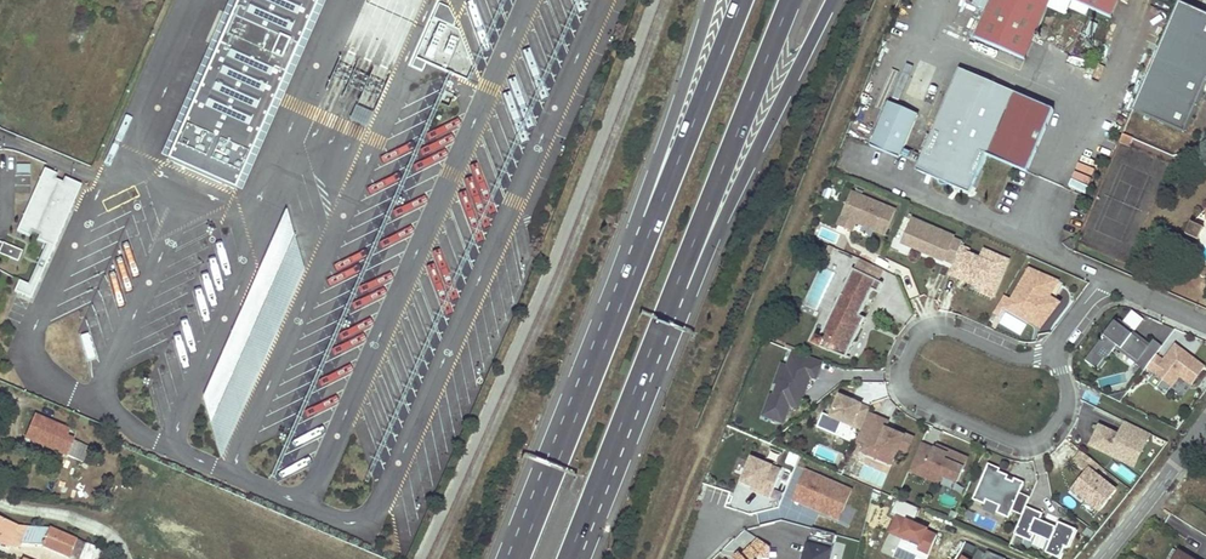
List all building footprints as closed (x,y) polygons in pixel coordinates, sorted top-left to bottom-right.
[(234,189),(317,0),(236,0),(166,159),(234,189)] [(974,39),(1025,61),(1052,0),(991,0),(974,39)] [(1112,19),(1120,0),(1067,0),(1112,19)] [(1182,3),(1135,109),(1186,131),(1205,86),(1205,13),(1182,3)] [(1090,22),(1083,36),(1090,39),(1098,25),(1090,22)] [(917,172),(935,180),(932,187),(939,190),(939,191),(939,192),(939,193),(939,194),(940,194),(940,195),(941,195),(942,196),(943,196),(952,195),(967,202),(987,155),(1027,173),(1054,110),(960,70),(917,172)] [(870,146),(885,152),(899,159),(917,116),(888,103),(870,146)] [(367,128),(373,114),(357,106),(350,120),(367,128)] [(1132,138),(1123,134),(1119,142),(1129,146),(1132,138)] [(46,244),(28,285),(18,281),(14,291),(30,299),(81,185),(65,177),(62,182),(55,179),(57,174),(44,169),(16,231),(29,237),(31,232),(39,236),(37,240),(46,244)] [(935,180),(917,172),(914,179),(932,187),(935,180)] [(873,178),(871,184),(893,191),(895,185),(873,178)] [(851,190),(837,226),(853,233),(856,224),(886,236),(897,209),(851,190)] [(257,273),(275,335),(304,271),(285,209),(257,273)] [(913,219),(902,244),(915,250),(916,247),(920,249),(919,251),(944,262),(945,260),(953,264),(961,246),(963,242),(954,238),(955,237),(913,219)] [(1198,240),(1201,234),(1203,228),(1191,223),(1186,235),(1198,240)] [(1074,239),(1071,237),(1062,243),(1063,244),(1065,245),(1065,246),(1067,247),(1068,248),(1069,248),(1070,249),(1073,250),(1076,243),(1079,236),(1075,235),(1074,239)] [(18,261),(22,251),(2,243),(0,248),(0,254),(18,261)] [(953,264),(949,274),(959,278),(961,273),(984,283),(981,288),(979,292),(993,298),(1009,261),(996,255),(992,264),(980,260),(969,255),(971,251),(961,246),(953,264)] [(985,250),(980,260),(992,264),(996,255),(985,250)] [(1205,277),(1205,269),(1198,266),(1195,274),(1205,278),(1205,277)] [(859,316),(866,303),(872,290),(878,293),(883,284),(869,277),(871,274),(866,272),(865,275),(853,269),(819,338),(816,337),(812,344),(821,348),(846,358),(866,319),(859,316)] [(1012,301),(1031,313),(1033,322),(1035,324),(1037,322),(1042,321),(1045,323),(1057,305),(1057,302),(1054,300),(1049,297),(1058,282),(1030,270),(1012,301)] [(242,307),(260,370),(275,335),(257,273),(242,307)] [(961,273),(959,278),(981,288),(984,283),(961,273)] [(994,313),(998,316),(1008,299),(1004,296),(994,313)] [(203,398),(220,460),(260,370),(242,307),(203,398)] [(1101,341),(1086,360),(1097,369),(1097,368),(1105,358),(1107,360),(1116,348),(1117,346),(1138,361),(1136,363),(1136,364),(1145,370),(1147,367),(1156,355),(1163,346),(1154,340),(1151,344),(1149,346),(1130,332),(1131,329),(1132,328),(1120,319),(1117,322),(1115,321),(1104,336),(1106,337),(1103,342),(1101,341)] [(1131,329),(1130,332),(1149,346),(1151,344),(1131,329)] [(1176,345),(1164,361),(1156,355),(1147,367),(1173,386),(1180,376),(1192,385),(1205,368),(1176,345)] [(1117,346),(1116,348),(1136,363),(1138,361),(1117,346)] [(775,396),(770,411),(787,417),(791,406),(799,409),(803,398),(799,397),(801,390),(805,392),(811,377),(817,379),(823,362),(795,350),(788,369),(783,366),(776,386),(779,387),(775,396)] [(1097,368),(1100,370),(1108,360),(1107,360),(1105,358),(1097,368)] [(784,423),(787,417),(770,411),(775,396),(772,395),(765,417),(784,423)] [(853,427),(861,431),(869,414),(870,409),(862,406),(841,397),(831,418),(853,427)] [(878,451),(896,458),(900,449),(908,453),(914,439),(905,435),(904,436),(887,429),(888,428),(890,423),(869,414),(861,431),(857,442),(862,444),(867,446),(864,453),(875,458),(878,451)] [(82,462),(86,455),(89,447),(66,436),(68,430),(35,415),(27,435),(47,444),(46,446),(82,462)] [(1119,435),(1123,437),(1128,426),(1150,437),(1151,434),(1126,421),(1119,435)] [(1091,446),(1120,460),(1124,451),(1139,458),(1150,437),(1128,426),(1123,437),(1119,435),(1100,426),(1091,446)] [(888,428),(887,429),(904,436),(905,435),(888,428)] [(47,444),(27,435),(26,437),(46,446),(47,444)] [(857,442),(851,454),(857,456),(862,444),(857,442)] [(922,444),(910,471),(924,477),(928,470),(943,476),(958,483),(968,459),(949,450),(947,454),(935,449),(922,444)] [(935,449),(947,454),(949,450),(937,445),(935,449)] [(1088,472),(1074,490),(1087,500),(1100,511),(1117,490),(1095,473),(1100,466),(1082,451),(1074,462),(1088,472)] [(1120,460),(1135,467),(1139,458),(1124,451),(1120,460)] [(770,499),(782,471),(753,459),(742,484),(752,488),(762,492),(761,495),(770,499)] [(989,464),(974,500),(986,505),(987,501),(1001,506),(997,513),(1006,517),(1010,519),(1013,511),(1023,516),(1027,507),(1031,498),(1021,493),(1025,483),(1015,479),(1014,482),(1008,480),(1009,476),(1000,472),(1001,469),(989,464)] [(924,477),(939,484),(943,476),(928,470),(924,477)] [(846,506),(853,491),(807,471),(798,492),(808,497),(805,505),(840,520),(846,506)] [(942,479),(938,486),(950,492),(954,485),(942,479)] [(805,505),(808,497),(798,492),(794,500),(805,505)] [(921,510),(898,500),(891,515),(898,517),(891,534),(901,538),(902,536),(912,540),(910,543),(921,547),(919,551),(930,555),(938,536),(928,532),(929,531),(915,525),(921,510)] [(851,525),(857,510),(846,506),(840,520),(851,525)] [(1023,516),(1015,535),(1026,539),(1032,542),(1035,535),(1051,542),(1046,553),(1047,553),(1061,558),(1066,547),(1069,548),(1077,530),(1059,522),(1057,527),(1055,526),(1056,525),(1049,522),(1048,523),(1045,522),(1041,520),(1044,514),(1027,507),(1023,516)] [(6,546),(7,545),(9,540),(20,545),(21,544),(43,545),(43,546),(73,558),(79,558),(86,544),(50,529),(27,528),(24,528),(15,526),(0,519),(0,543),(6,546)] [(813,529),(805,558),(830,558),(837,535),(813,529)] [(771,548),(759,540),(751,548),(759,556),(762,558),(771,558),(771,548)] [(759,556),(751,548),(743,556),(743,557),(745,558),(755,558),(759,556)] [(1179,553),(1173,549),(1167,558),(1175,558),(1179,553)]
